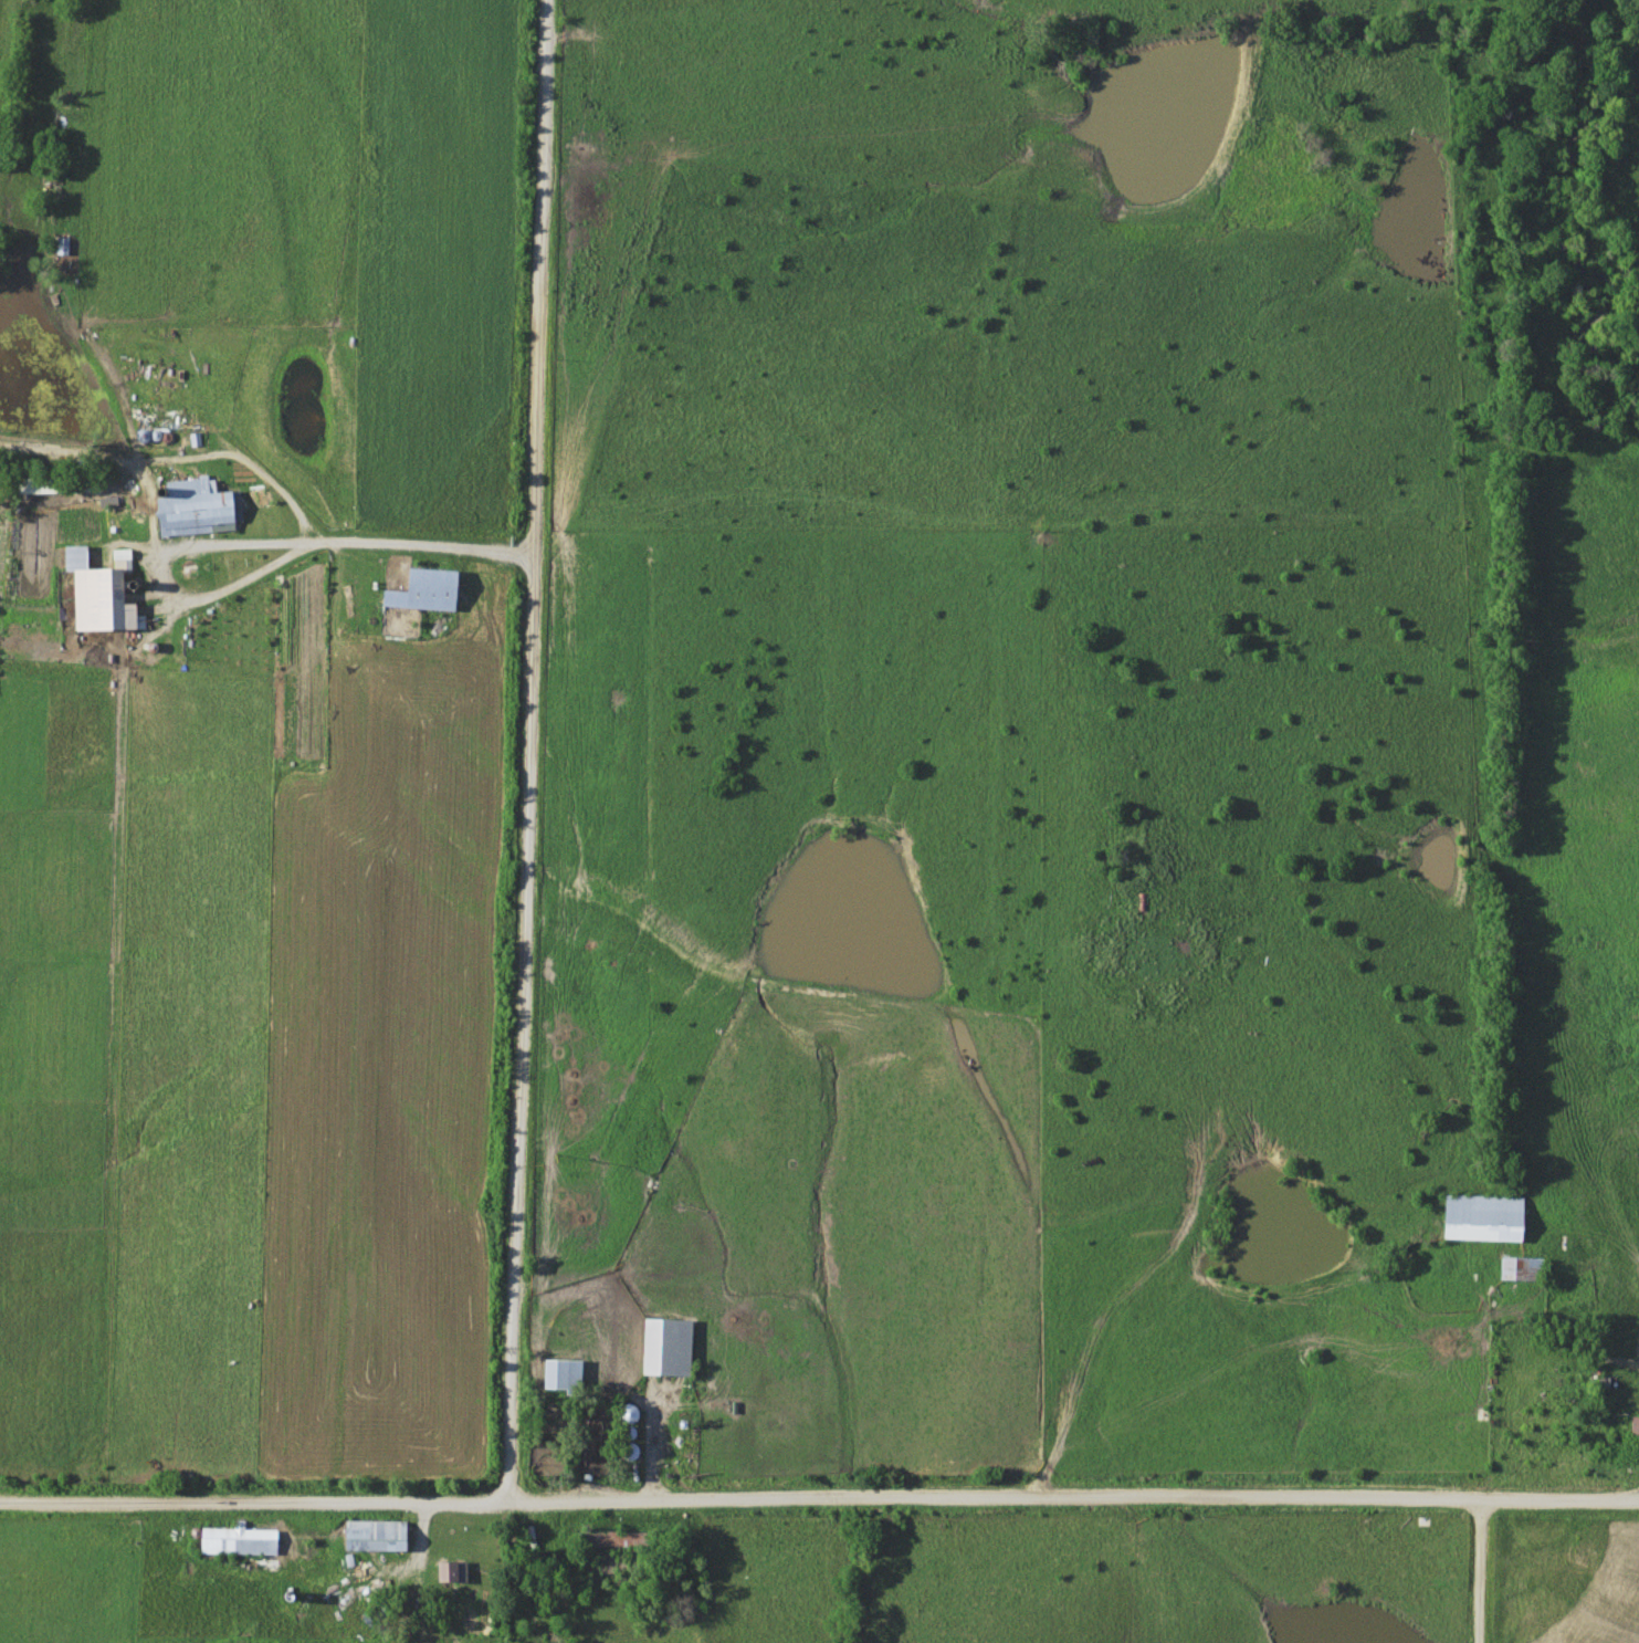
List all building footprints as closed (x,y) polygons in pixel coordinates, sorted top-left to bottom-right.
[(157,482),(160,536),(237,531),(235,490),(215,492),(214,479),(157,482)] [(382,607),(457,610),(459,570),(408,568),(407,591),(383,590),(382,607)] [(98,630),(123,630),(122,569),(97,570),(98,630)] [(1525,1198),(1445,1196),(1444,1241),(1524,1243),(1525,1198)] [(1543,1258),(1500,1258),(1500,1283),(1543,1283),(1543,1258)] [(641,1376),(691,1377),(692,1320),(642,1319),(641,1376)] [(582,1360),(543,1360),(543,1392),(582,1392),(582,1360)] [(1631,1416),(1631,1437),(1638,1437),(1638,1416),(1631,1416)] [(277,1556),(278,1530),(244,1530),(244,1520),(233,1520),(233,1529),(201,1529),(200,1555),(277,1556)] [(407,1521),(345,1521),(345,1552),(407,1552),(407,1521)] [(467,1563),(438,1563),(438,1584),(467,1584),(467,1563)]
